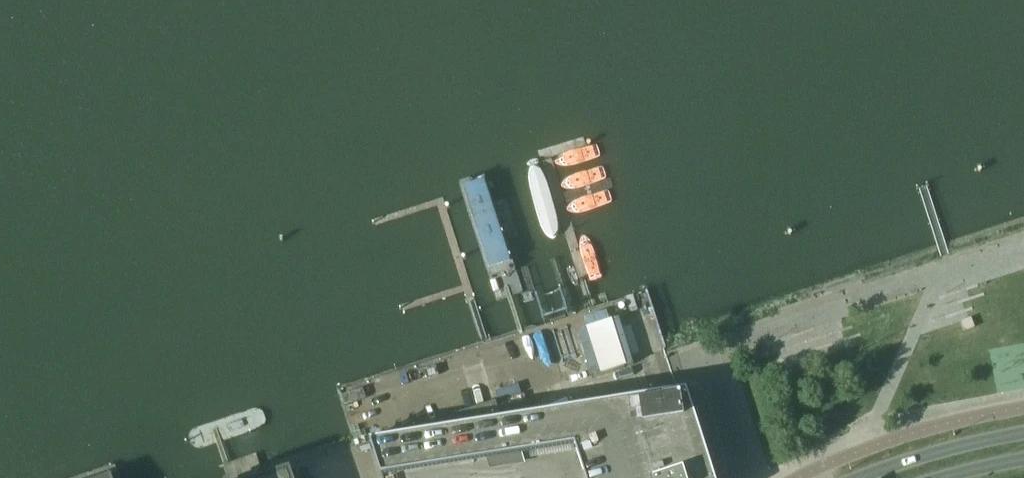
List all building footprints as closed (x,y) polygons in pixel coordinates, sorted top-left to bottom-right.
[(588,327),(580,329),(592,375),(641,362),(640,360),(660,354),(655,335),(626,342),(617,308),(585,317),(588,327)] [(974,328),(971,318),(959,322),(962,332),(974,328)] [(687,392),(681,393),(679,387),(642,399),(502,422),(496,402),(370,442),(382,477),(715,477),(687,392)]
